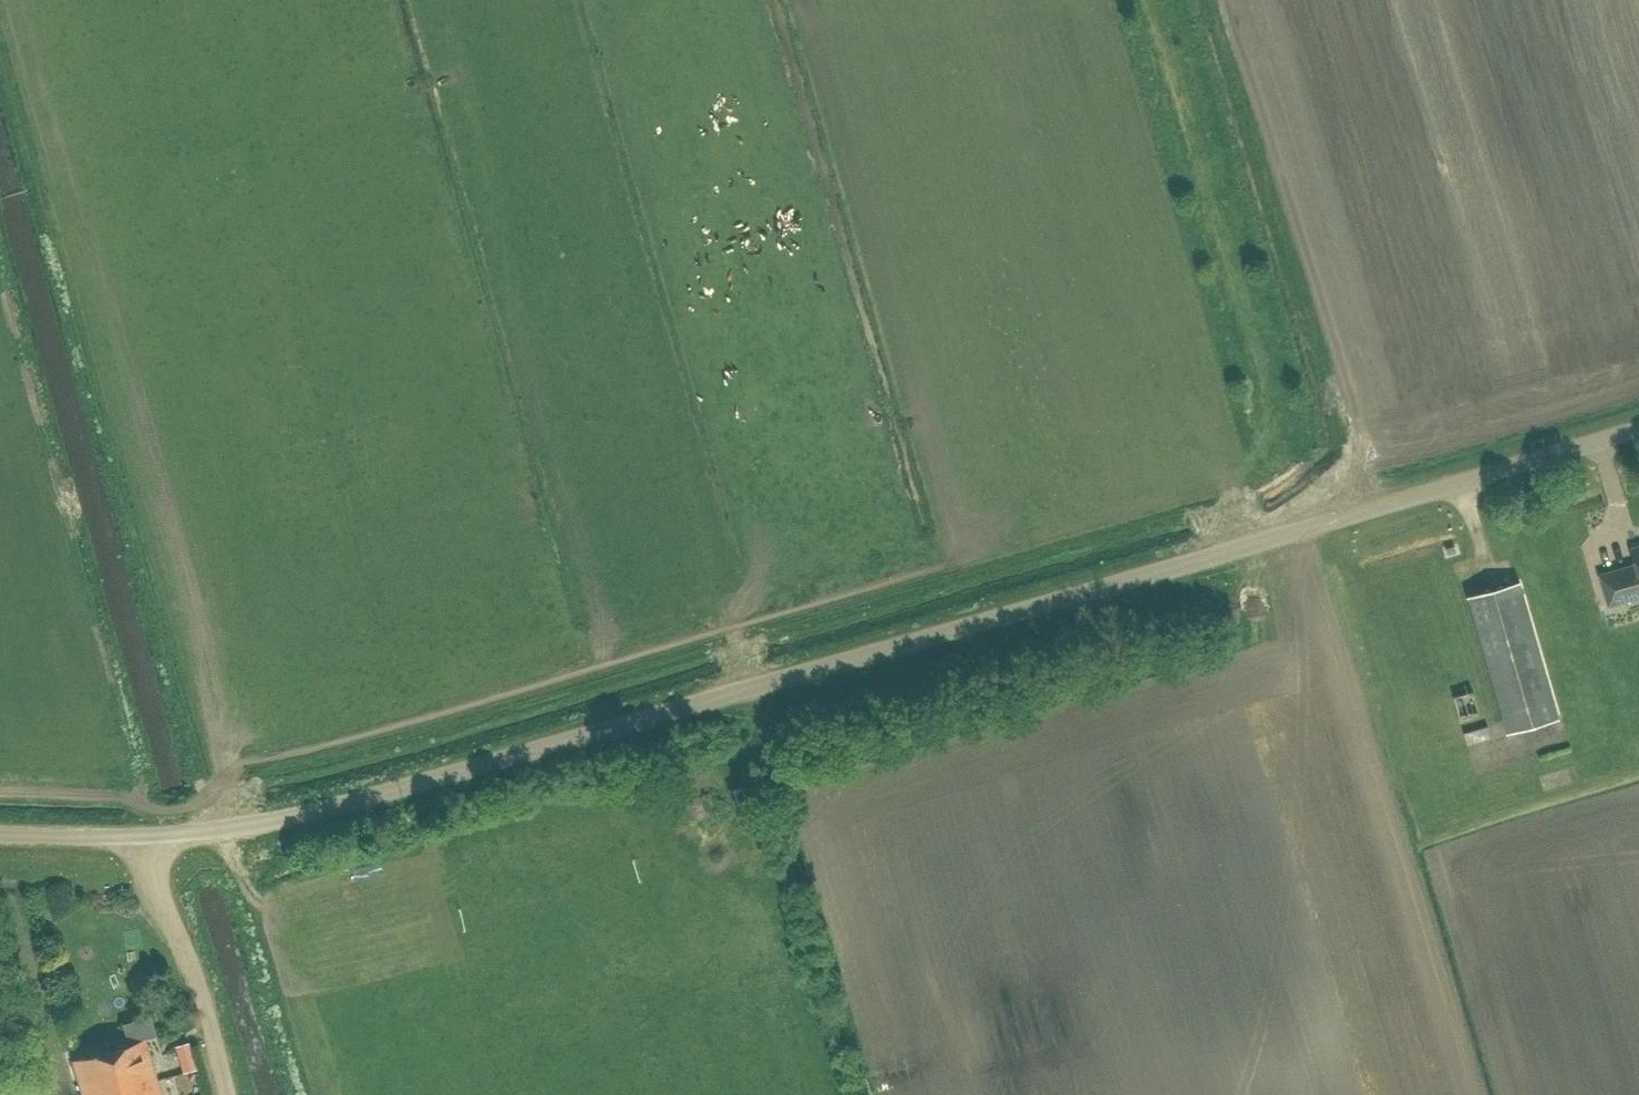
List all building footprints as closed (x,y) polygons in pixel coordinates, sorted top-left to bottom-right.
[(1627,600),(1638,596),(1638,545),(1631,547),(1636,563),(1600,574),(1609,605),(1627,600)] [(1507,731),(1559,716),(1520,581),(1468,595),(1507,731)] [(1454,697),(1459,717),(1479,711),(1474,692),(1454,697)] [(1464,733),(1466,744),(1492,737),(1489,726),(1464,733)] [(144,1038),(70,1060),(81,1094),(161,1094),(144,1038)]
